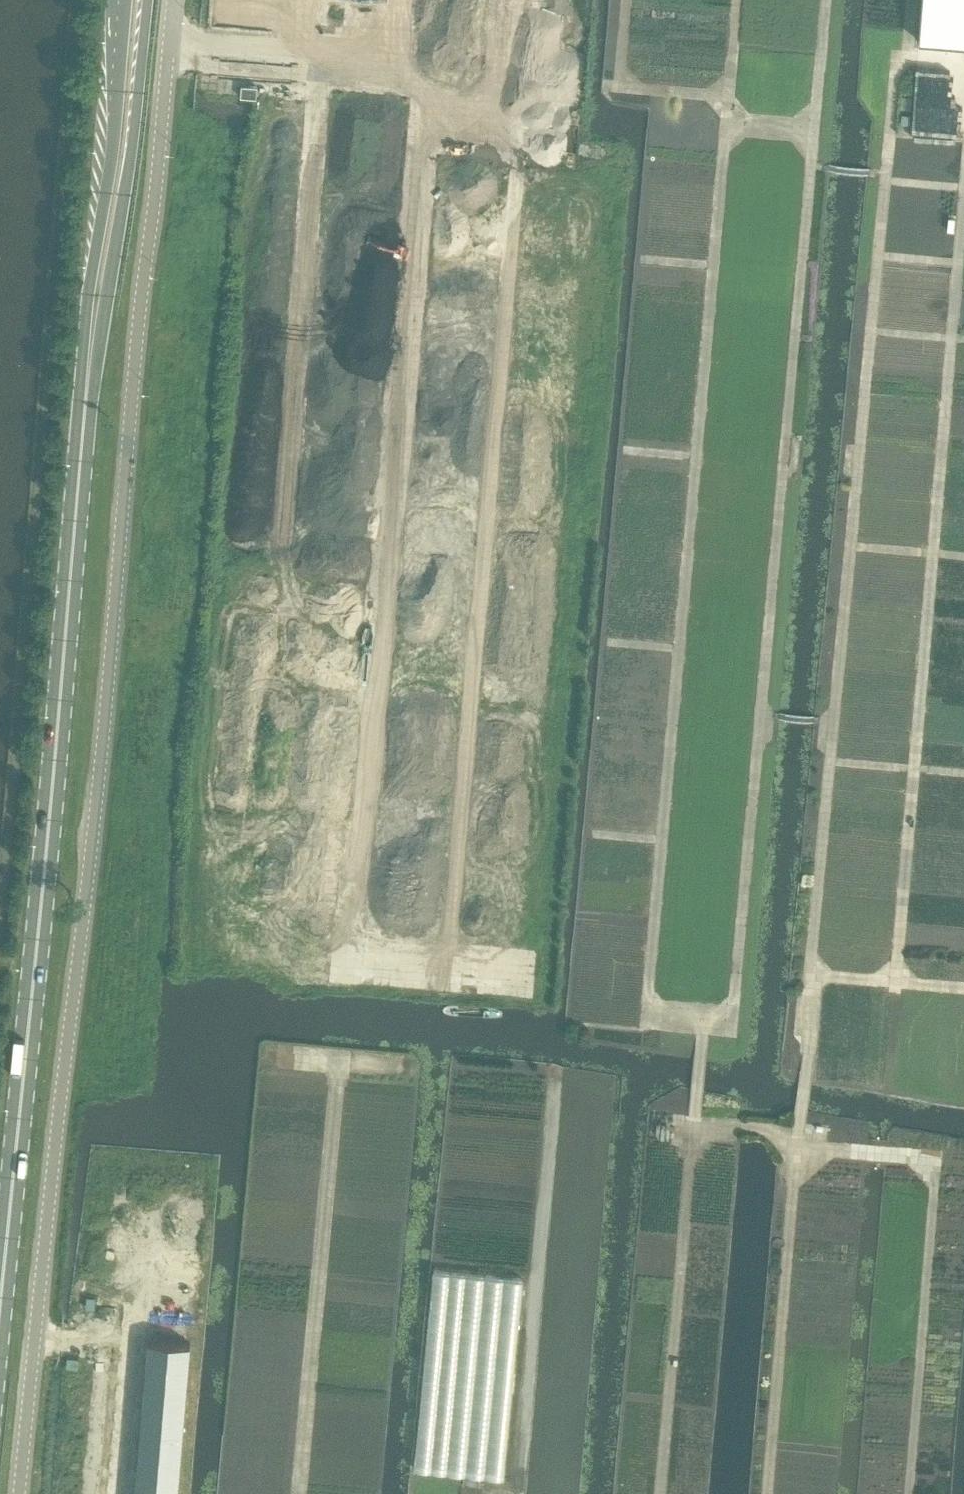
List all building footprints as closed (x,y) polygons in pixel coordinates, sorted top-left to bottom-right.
[(919,41),(963,44),(963,0),(922,0),(919,41)] [(241,85),(241,97),(256,98),(258,86),(241,85)] [(435,1270),(416,1468),(504,1476),(524,1278),(435,1270)] [(149,1339),(147,1362),(189,1366),(191,1343),(149,1339)] [(147,1362),(145,1386),(187,1389),(189,1366),(147,1362)] [(145,1386),(144,1409),(185,1412),(187,1389),(145,1386)] [(144,1409),(142,1432),(183,1436),(185,1412),(144,1409)] [(142,1432),(140,1455),(181,1459),(183,1436),(142,1432)] [(140,1455),(138,1478),(179,1482),(181,1459),(140,1455)] [(136,1493),(178,1493),(179,1482),(138,1478),(136,1493)]
